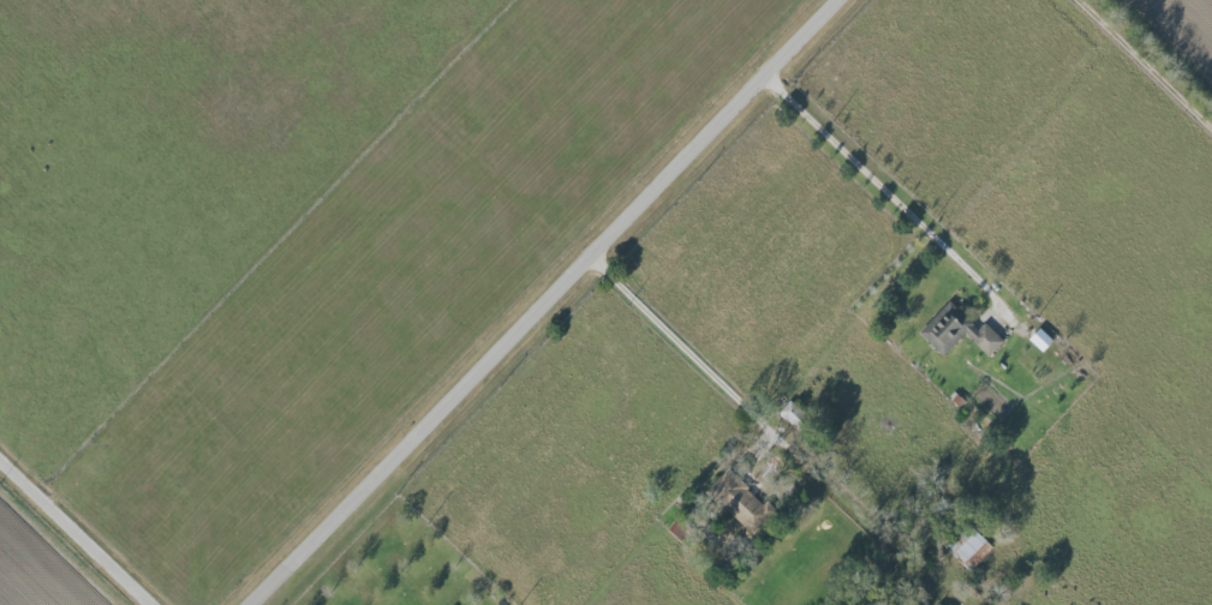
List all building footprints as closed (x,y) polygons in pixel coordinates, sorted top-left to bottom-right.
[(988,357),(1003,341),(984,322),(978,329),(949,301),(918,332),(942,356),(964,333),(988,357)] [(1042,352),(1052,340),(1039,328),(1028,339),(1042,352)] [(778,412),(795,427),(805,415),(788,400),(778,412)] [(750,531),(769,511),(737,482),(719,502),(750,531)] [(948,549),(971,570),(992,547),(969,526),(948,549)]
